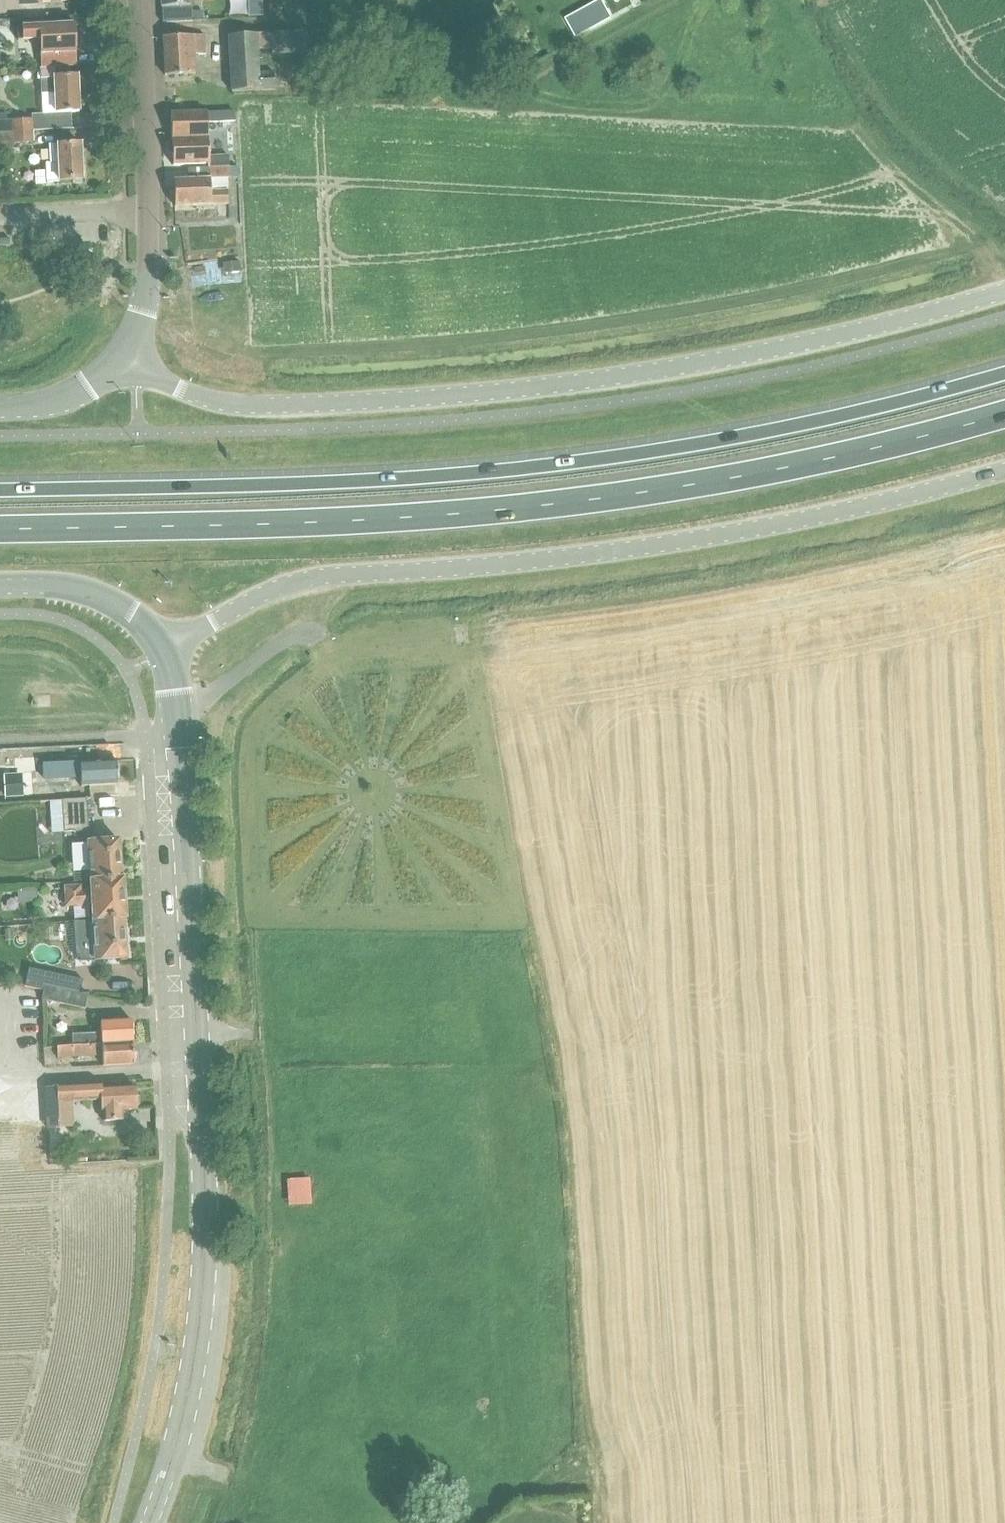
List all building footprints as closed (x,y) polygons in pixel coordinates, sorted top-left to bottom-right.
[(162,23),(192,21),(191,12),(191,0),(161,0),(162,23)] [(583,9),(566,19),(576,37),(593,28),(583,9)] [(202,11),(191,12),(192,21),(202,21),(202,11)] [(18,40),(39,39),(40,68),(76,66),(75,49),(79,49),(79,37),(75,37),(74,24),(37,26),(37,27),(17,28),(18,40)] [(304,32),(228,35),(231,92),(273,90),(272,72),(258,73),(257,50),(271,49),(271,54),(305,52),(304,32)] [(194,55),(205,55),(204,35),(162,37),(165,76),(195,74),(194,55)] [(55,114),(78,113),(76,77),(54,78),(54,69),(39,70),(40,94),(54,94),(55,114)] [(234,111),(170,113),(172,139),(173,165),(208,163),(208,167),(209,167),(209,168),(229,167),(228,156),(214,156),(208,156),(207,137),(206,123),(234,122),(234,111)] [(31,119),(6,120),(0,121),(0,133),(31,131),(31,119)] [(31,131),(0,133),(0,149),(14,149),(13,144),(32,143),(31,131)] [(82,180),(80,144),(48,146),(49,163),(45,163),(46,182),(58,181),(58,182),(82,180)] [(187,179),(174,180),(175,206),(227,204),(227,191),(226,178),(237,178),(237,167),(229,167),(209,168),(187,169),(187,179)] [(96,260),(96,249),(81,250),(81,261),(96,260)] [(240,260),(223,261),(223,272),(240,271),(240,260)] [(117,760),(42,764),(43,780),(82,778),(82,787),(118,785),(117,760)] [(21,773),(3,774),(4,797),(23,796),(21,773)] [(64,832),(89,831),(87,800),(62,801),(64,832)] [(119,841),(88,843),(91,882),(94,882),(122,881),(119,841)] [(81,886),(65,887),(66,907),(92,905),(93,921),(124,919),(126,919),(124,880),(122,881),(94,882),(91,882),(91,892),(81,892),(81,886)] [(93,921),(75,922),(77,955),(81,955),(81,961),(95,960),(126,958),(124,919),(93,921)] [(26,982),(25,987),(44,991),(45,986),(79,993),(82,980),(29,969),(26,982)] [(84,1009),(87,995),(79,993),(45,986),(44,991),(42,1001),(84,1009)] [(73,1046),(133,1044),(132,1022),(101,1024),(102,1034),(72,1036),(73,1046)] [(133,1044),(73,1046),(57,1047),(58,1059),(103,1056),(103,1067),(134,1065),(133,1044)] [(137,1110),(136,1087),(102,1088),(102,1084),(44,1087),(45,1112),(66,1111),(66,1098),(101,1096),(102,1111),(103,1111),(103,1121),(122,1120),(121,1110),(137,1110)] [(290,1172),(290,1201),(314,1201),(314,1172),(290,1172)]
